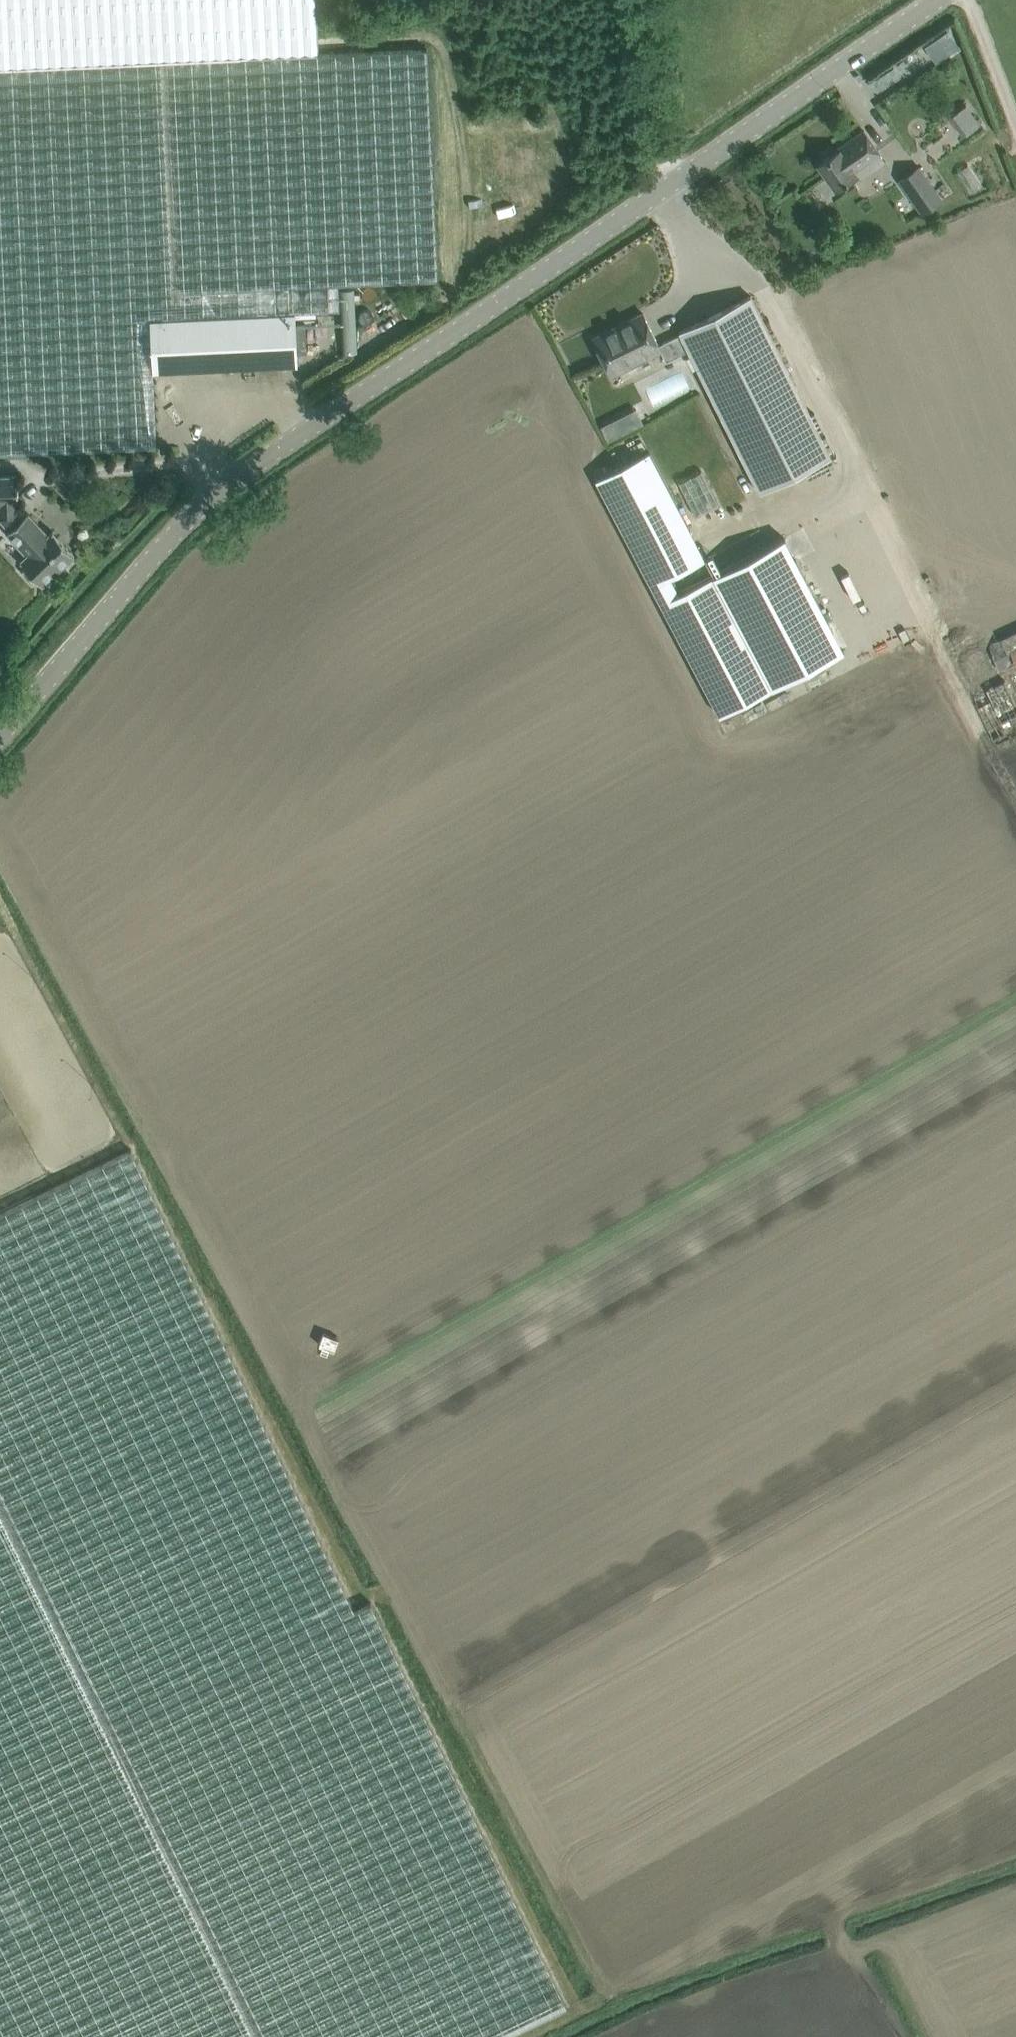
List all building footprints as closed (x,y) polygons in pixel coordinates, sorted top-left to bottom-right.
[(157,446),(153,371),(298,364),(295,312),(331,310),(330,284),(437,279),(427,48),(318,53),(315,0),(0,0),(0,453),(157,446)] [(957,120),(970,141),(989,129),(976,108),(957,120)] [(838,150),(818,163),(835,189),(856,174),(852,169),(879,151),(864,130),(837,148),(838,150)] [(921,165),(899,180),(924,214),(945,200),(921,165)] [(831,456),(751,296),(750,295),(679,331),(680,333),(659,344),(643,312),(625,321),(627,325),(595,342),(605,363),(611,360),(621,363),(624,369),(660,350),(666,361),(688,350),(759,492),(831,456)] [(608,441),(643,423),(635,405),(599,423),(608,441)] [(649,451),(596,478),(698,673),(720,715),(844,650),(784,537),(714,574),(679,592),(670,575),(705,557),(649,451)] [(912,455),(899,461),(906,476),(919,471),(912,455)] [(17,504),(15,477),(0,478),(0,522),(8,531),(5,534),(26,556),(18,563),(24,569),(22,570),(22,575),(28,582),(32,582),(34,581),(40,586),(72,556),(51,532),(46,537),(25,514),(20,520),(14,513),(14,504),(17,504)] [(1015,660),(1015,631),(988,644),(999,668),(1015,660)] [(991,692),(1009,734),(1015,731),(1015,689),(1013,682),(991,692)] [(566,2005),(370,1601),(354,1609),(131,1148),(0,1210),(0,2036),(501,2036),(566,2005)]
